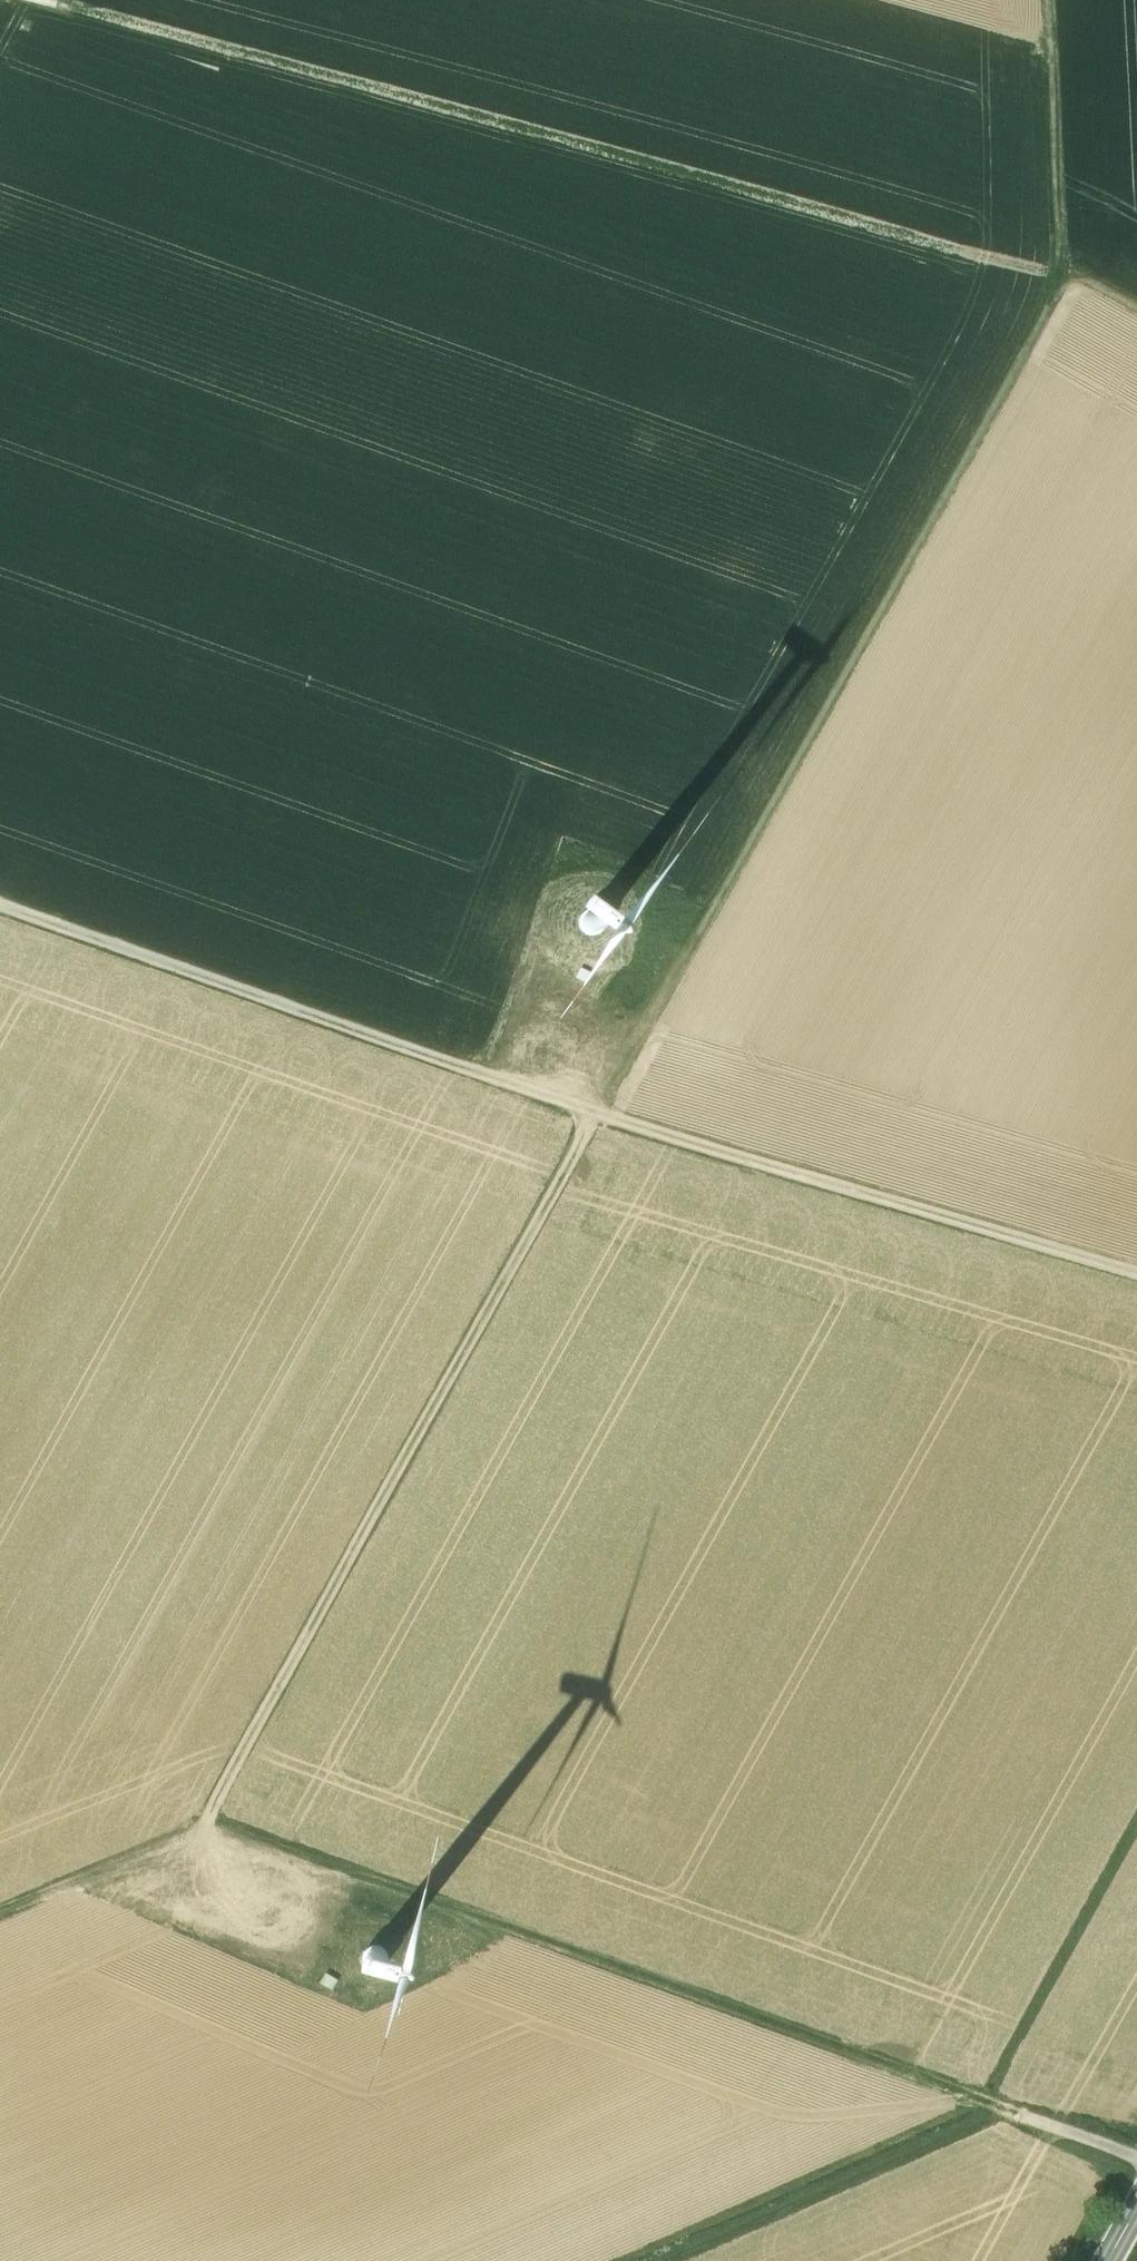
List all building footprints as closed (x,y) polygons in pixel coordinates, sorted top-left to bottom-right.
[(592,971),(582,966),(577,976),(587,981),(592,971)] [(324,1973),(319,1983),(331,1988),(336,1978),(324,1973)]
